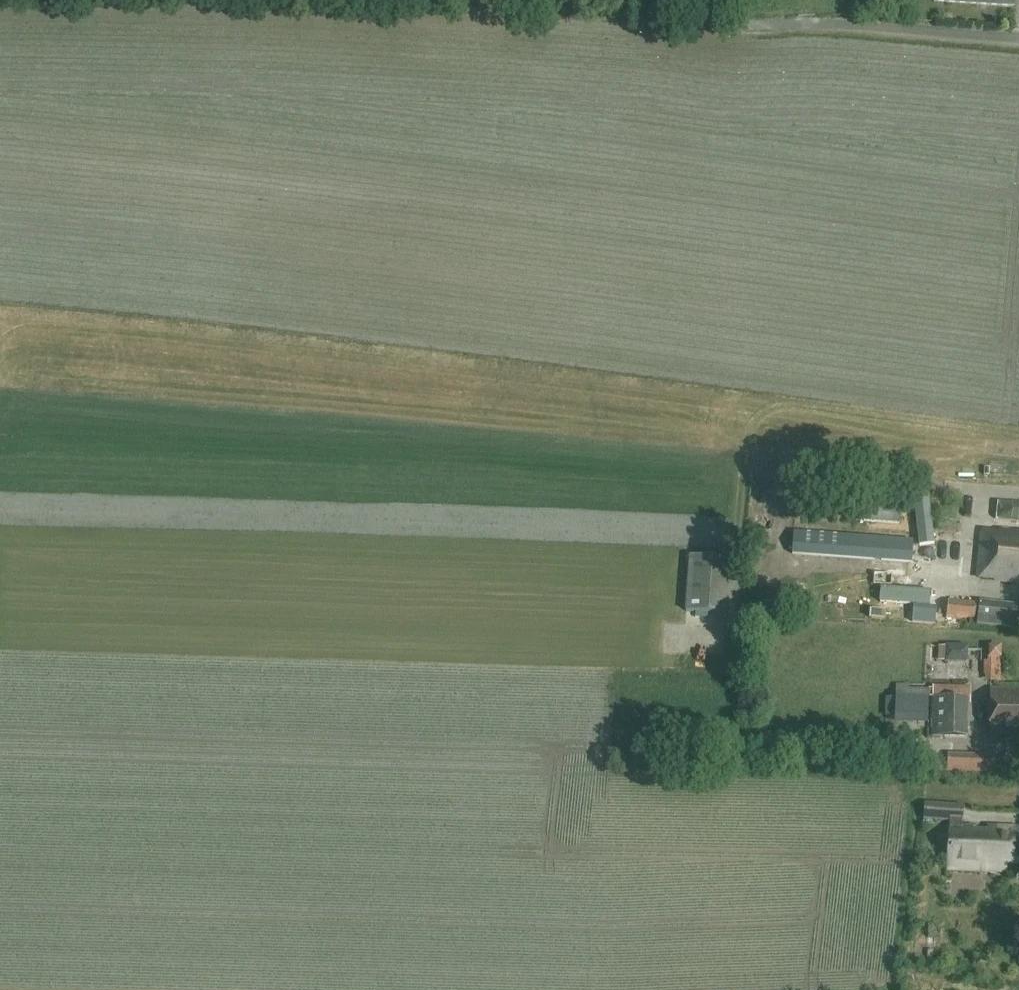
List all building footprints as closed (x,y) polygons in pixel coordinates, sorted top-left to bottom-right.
[(867,1),(866,9),(882,10),(883,2),(867,1)] [(997,500),(995,519),(1018,522),(1018,502),(997,500)] [(999,529),(999,531),(982,529),(977,575),(994,577),(993,579),(1018,582),(1018,531),(999,529)] [(911,562),(913,540),(793,531),(792,554),(911,562)] [(719,558),(691,566),(699,595),(707,593),(710,604),(730,599),(719,558)] [(907,621),(908,604),(910,575),(874,572),(871,618),(907,621)] [(973,618),(975,602),(948,600),(946,616),(973,618)] [(984,661),(984,674),(985,674),(985,682),(1001,682),(1000,661),(984,661)] [(966,737),(967,711),(974,711),(974,689),(947,689),(947,697),(931,697),(931,721),(927,721),(928,689),(908,688),(908,684),(895,684),(895,699),(885,699),(885,716),(894,716),(894,723),(927,724),(927,736),(966,737)] [(990,687),(990,734),(1006,734),(1006,737),(1018,737),(1018,688),(990,687)] [(970,755),(970,767),(995,767),(995,756),(970,755)] [(962,821),(963,804),(924,802),(922,818),(962,821)] [(986,826),(986,830),(974,830),(974,828),(949,827),(948,868),(1006,870),(1006,861),(1016,861),(1017,827),(986,826)]
